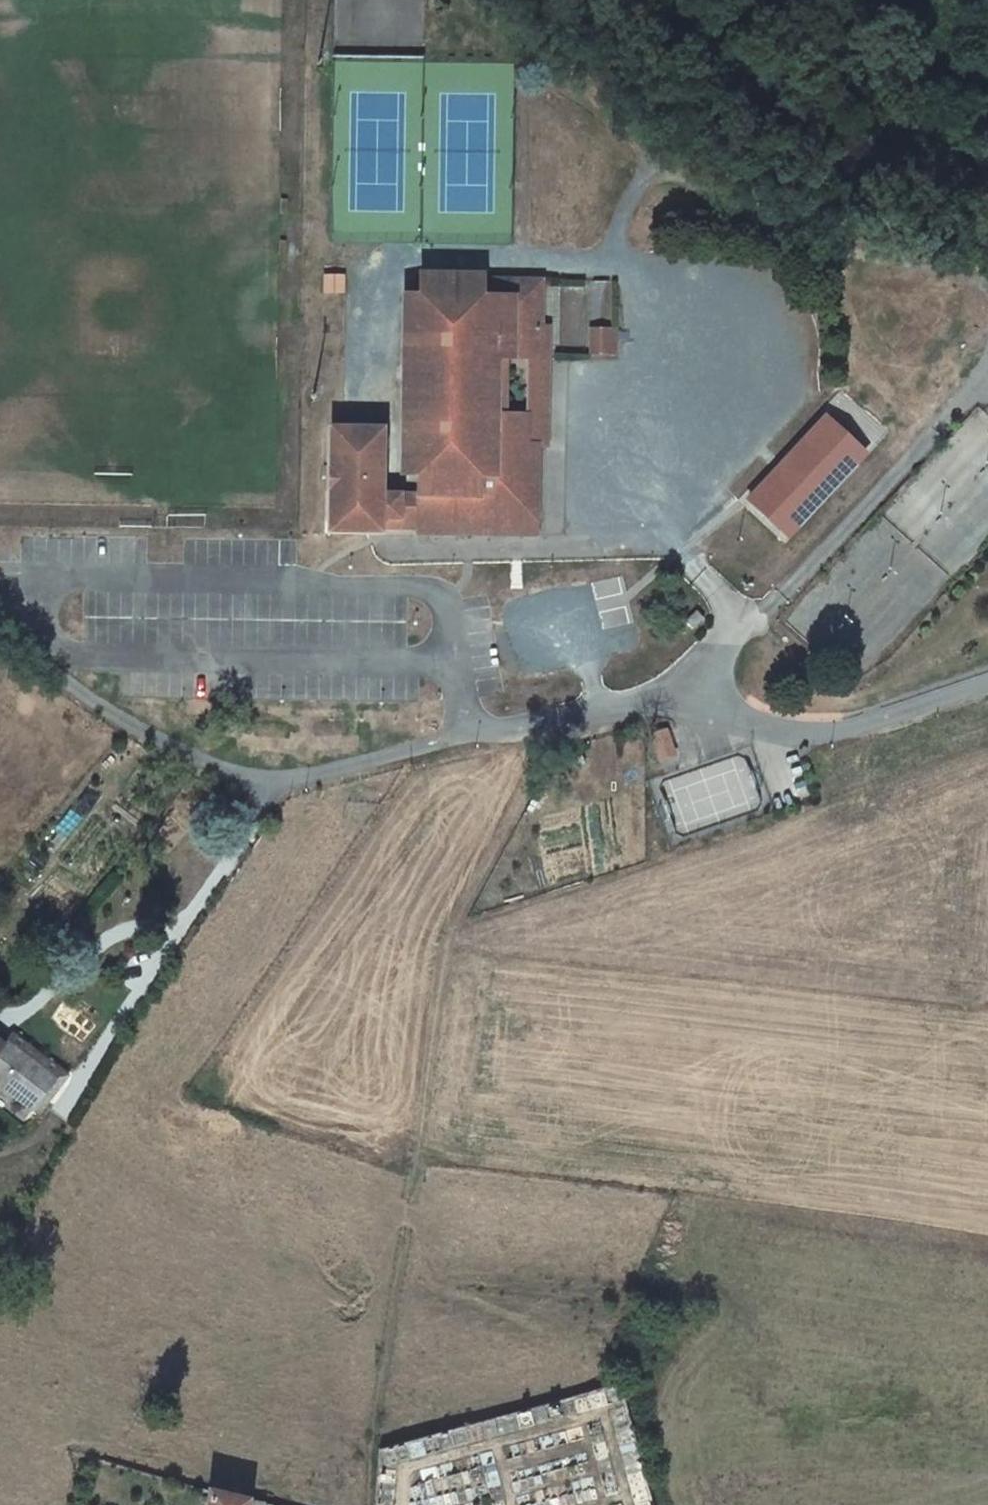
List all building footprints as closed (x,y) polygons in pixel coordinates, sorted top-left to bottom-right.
[(324,265),(325,275),(345,275),(344,265),(324,265)] [(345,275),(325,275),(324,292),(344,292),(345,275)] [(527,351),(527,357),(547,358),(547,326),(541,326),(542,280),(483,280),(483,276),(420,275),(420,295),(404,295),(402,474),(418,474),(418,494),(382,494),(383,428),(331,428),(330,531),(382,531),(382,528),(393,528),(401,520),(418,520),(418,532),(438,532),(438,525),(456,525),(456,532),(471,532),(471,525),(489,525),(489,521),(494,521),(494,532),(537,533),(538,445),(538,444),(527,444),(528,414),(526,414),(497,414),(497,395),(497,357),(512,357),(513,351),(527,351)] [(611,329),(591,330),(591,354),(611,354),(611,329)] [(546,445),(547,358),(527,357),(526,414),(528,414),(527,444),(538,444),(538,445),(546,445)] [(749,498),(789,535),(865,453),(826,416),(749,498)] [(382,528),(382,531),(418,532),(418,520),(401,520),(393,528),(382,528)] [(471,525),(471,532),(494,532),(494,521),(489,521),(489,525),(471,525)] [(697,611),(687,621),(694,628),(704,619),(697,611)] [(17,1034),(10,1043),(56,1079),(34,1109),(33,1110),(40,1115),(70,1076),(17,1034)] [(34,1109),(56,1079),(10,1043),(8,1042),(5,1046),(0,1042),(0,1083),(34,1109)] [(265,1504),(208,1489),(206,1504),(265,1504)]
